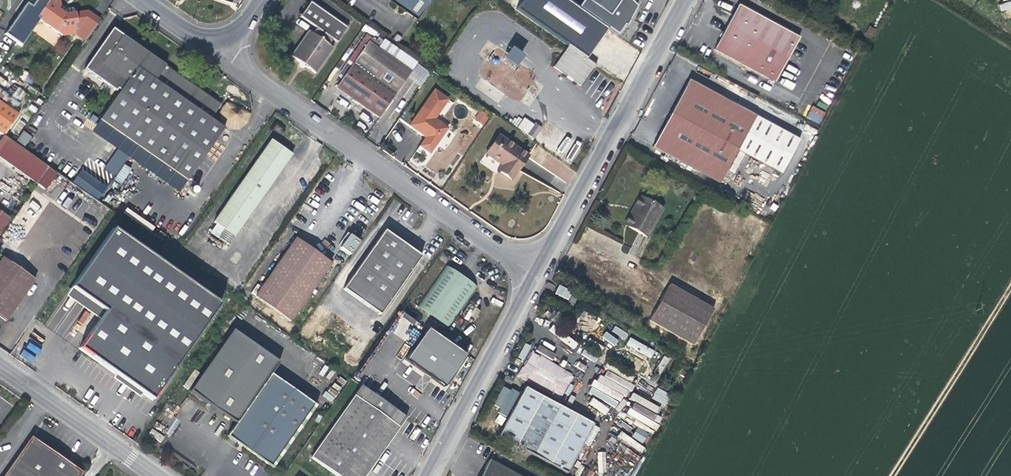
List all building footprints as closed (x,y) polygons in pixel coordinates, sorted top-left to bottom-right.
[(28,28),(31,23),(35,17),(61,35),(75,33),(74,27),(71,13),(64,14),(57,9),(59,5),(59,0),(28,0),(33,3),(27,11),(25,10),(18,21),(28,28)] [(429,0),(390,0),(416,18),(429,0)] [(629,0),(583,0),(578,7),(618,35),(627,22),(638,6),(629,0)] [(332,48),(328,45),(332,39),(336,42),(346,28),(310,2),(300,16),(316,27),(312,33),(308,31),(290,55),(306,67),(314,73),(332,48)] [(712,51),(773,83),(797,38),(736,5),(712,51)] [(220,104),(193,85),(181,76),(112,28),(83,69),(115,91),(117,89),(119,90),(98,120),(134,145),(186,181),(224,128),(210,119),(220,104)] [(410,72),(368,43),(336,89),(353,101),(378,118),(410,72)] [(514,45),(506,57),(518,66),(526,54),(514,45)] [(595,65),(568,46),(554,67),(581,86),(595,65)] [(31,82),(34,75),(24,72),(22,79),(31,82)] [(650,149),(717,185),(730,163),(741,168),(746,157),(780,175),(797,142),(753,118),(686,83),(650,149)] [(0,87),(0,99),(2,101),(15,111),(20,102),(6,91),(0,87)] [(0,103),(0,134),(2,135),(3,135),(17,115),(1,104),(0,103)] [(806,117),(819,124),(826,113),(813,106),(806,117)] [(446,130),(420,111),(409,127),(425,140),(419,147),(429,154),(446,130)] [(474,118),(483,125),(488,118),(480,111),(474,118)] [(534,125),(526,136),(533,141),(541,130),(534,125)] [(23,130),(16,140),(25,146),(32,136),(23,130)] [(2,135),(0,138),(0,159),(37,185),(49,168),(3,135),(2,135)] [(498,138),(491,147),(495,150),(499,149),(504,142),(498,138)] [(243,220),(290,155),(281,148),(271,141),(223,206),(211,223),(221,230),(231,237),(243,220)] [(527,158),(504,142),(499,149),(495,150),(491,147),(485,156),(501,167),(498,173),(510,181),(527,158)] [(186,181),(134,145),(125,157),(177,193),(186,181)] [(125,182),(130,167),(122,164),(116,179),(125,182)] [(100,184),(81,171),(72,184),(91,197),(100,184)] [(638,199),(632,210),(635,212),(626,229),(638,235),(645,239),(660,211),(638,199)] [(623,227),(626,229),(635,212),(632,210),(623,227)] [(152,400),(218,303),(111,228),(69,288),(103,312),(98,320),(78,349),(114,374),(141,393),(152,400)] [(225,245),(231,237),(221,230),(215,238),(225,245)] [(378,315),(419,257),(398,242),(383,231),(342,289),(378,315)] [(352,256),(362,240),(351,232),(340,248),(352,256)] [(288,321),(330,262),(311,249),(295,238),(254,296),(288,321)] [(34,281),(2,260),(0,263),(0,320),(5,323),(34,281)] [(447,328),(476,287),(458,274),(444,265),(416,306),(447,328)] [(555,294),(568,299),(572,291),(559,285),(555,294)] [(648,322),(692,347),(712,312),(668,287),(648,322)] [(103,312),(69,288),(64,296),(98,320),(103,312)] [(583,311),(576,324),(590,332),(597,319),(583,311)] [(553,325),(549,330),(574,349),(578,344),(553,325)] [(614,326),(611,332),(624,339),(628,333),(614,326)] [(446,387),(469,353),(430,327),(407,361),(446,387)] [(305,399),(270,374),(278,363),(232,330),(189,391),(235,423),(226,436),(243,448),(272,469),(287,447),(315,406),(305,399)] [(604,332),(601,339),(615,345),(618,338),(604,332)] [(626,347),(652,357),(655,348),(629,339),(626,347)] [(526,344),(518,357),(523,359),(530,347),(526,344)] [(581,355),(595,362),(600,353),(585,346),(581,355)] [(531,351),(519,375),(563,397),(575,373),(531,351)] [(141,393),(114,374),(111,378),(138,398),(141,393)] [(323,394),(329,401),(341,391),(336,384),(323,394)] [(352,398),(309,459),(334,475),(365,475),(380,454),(397,430),(406,417),(361,386),(352,398)] [(565,472),(592,424),(524,387),(511,411),(498,436),(565,472)] [(496,423),(503,425),(506,416),(499,414),(496,423)] [(32,437),(4,475),(79,475),(82,472),(58,455),(32,437)] [(488,460),(479,475),(518,475),(488,460)]
